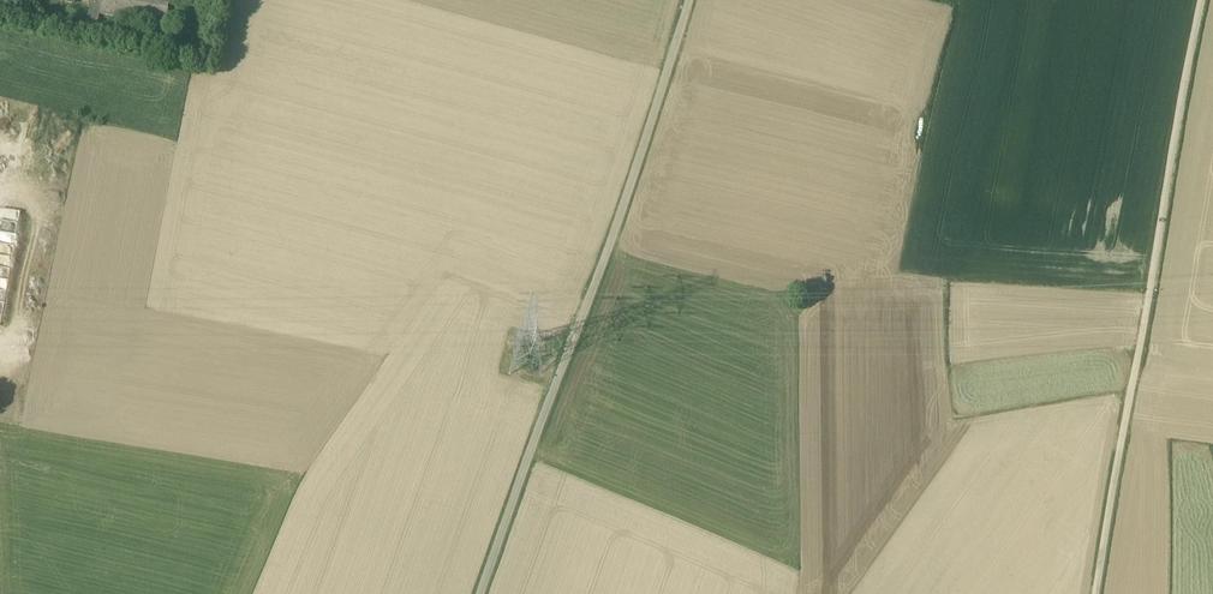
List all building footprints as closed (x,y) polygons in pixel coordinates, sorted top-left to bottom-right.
[(161,49),(170,0),(35,0),(34,6),(73,12),(74,5),(88,8),(84,36),(95,38),(98,21),(123,25),(128,26),(128,28),(148,32),(145,47),(161,49)]
